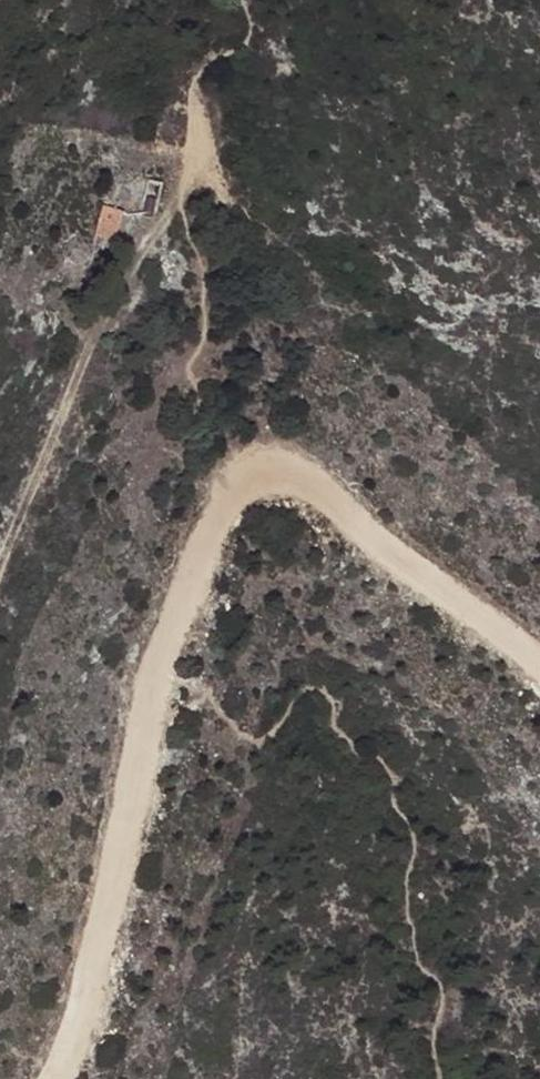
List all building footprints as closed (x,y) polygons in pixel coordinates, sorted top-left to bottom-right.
[(114,194),(101,191),(96,219),(110,222),(114,194)]
